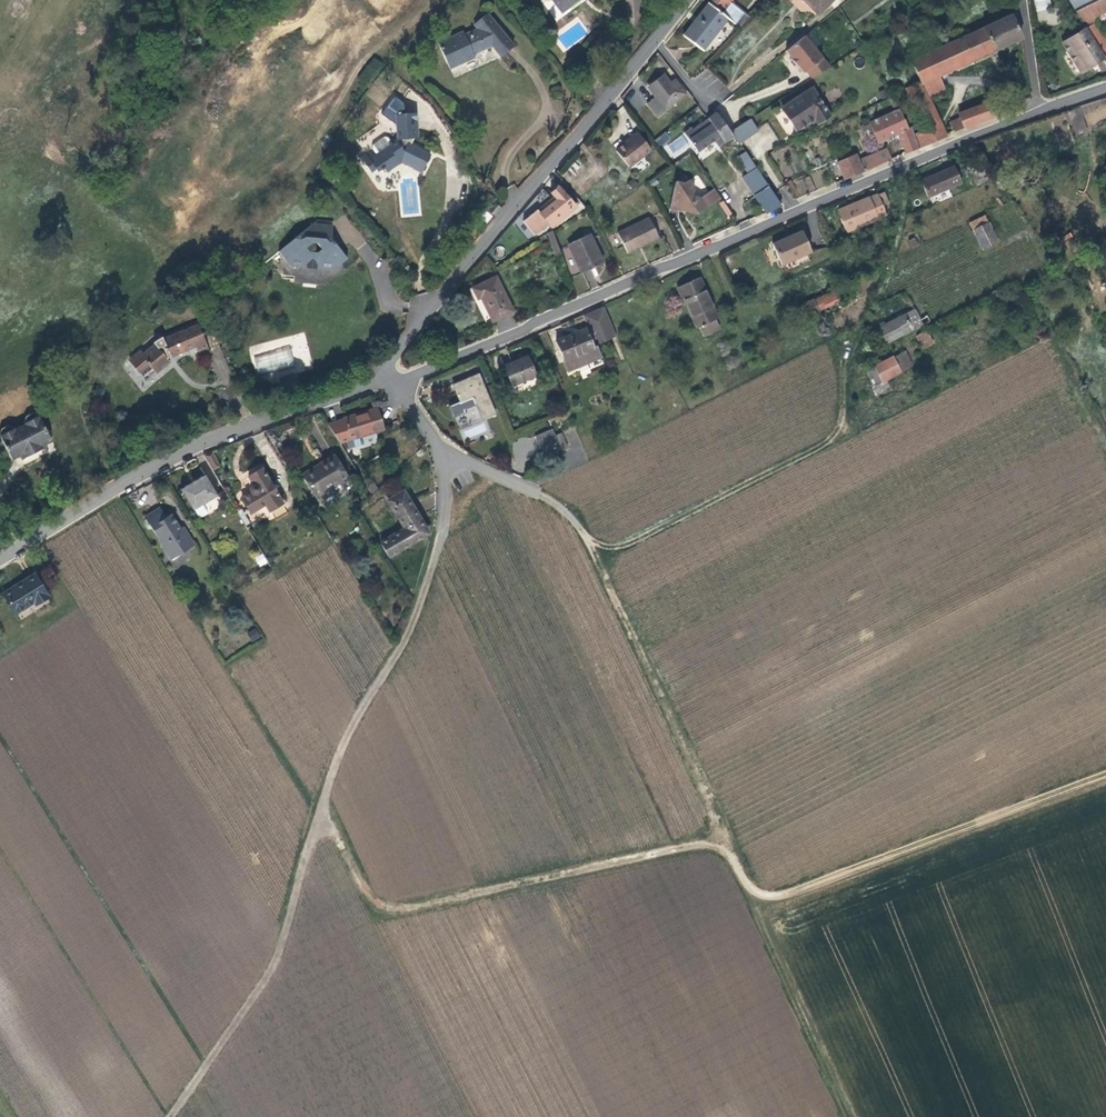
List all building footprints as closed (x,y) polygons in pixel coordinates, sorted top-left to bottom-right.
[(707,1),(708,2),(726,16),(736,4),(732,0),(707,0),(707,1)] [(830,0),(800,0),(815,16),(830,0)] [(1037,26),(1058,24),(1056,7),(1051,8),(1050,0),(1035,0),(1037,26)] [(1074,10),(1094,0),(1067,0),(1074,10)] [(1104,60),(1105,59),(1105,38),(1096,21),(1097,20),(1096,17),(1105,11),(1105,0),(1094,0),(1074,10),(1084,28),(1103,58),(1104,60)] [(701,49),(726,16),(708,2),(683,35),(701,49)] [(496,46),(505,58),(518,48),(492,15),(480,25),(483,29),(471,36),(469,32),(445,43),(456,69),(469,63),(468,58),(478,53),(496,46)] [(982,28),(943,46),(937,49),(911,60),(920,82),(921,83),(938,76),(993,50),(994,52),(1019,40),(1009,15),(982,27),(982,28)] [(1079,73),(1103,58),(1084,28),(1065,40),(1071,50),(1066,53),(1079,73)] [(803,36),(785,51),(791,59),(790,60),(795,66),(796,65),(802,72),(804,71),(810,78),(828,67),(803,36)] [(1060,43),(1066,53),(1071,50),(1065,40),(1060,43)] [(479,58),(478,53),(468,58),(469,63),(479,58)] [(651,90),(651,94),(653,97),(645,103),(656,117),(665,109),(685,94),(673,79),(668,82),(661,73),(649,83),(650,88),(651,90)] [(921,83),(920,82),(905,88),(912,105),(915,104),(927,98),(944,89),(938,76),(921,83)] [(817,122),(828,115),(811,88),(780,107),(795,130),(814,118),(817,122)] [(915,104),(921,117),(934,111),(927,98),(915,104)] [(978,121),(997,115),(992,100),(974,106),(958,113),(960,119),(964,128),(978,121)] [(689,126),(701,117),(696,111),(684,120),(689,126)] [(897,136),(903,155),(918,148),(914,137),(912,128),(907,130),(899,111),(869,123),(878,144),(887,140),(888,143),(895,141),(893,137),(897,136)] [(914,137),(918,148),(946,136),(934,111),(921,117),(928,130),(914,137)] [(689,127),(682,133),(696,153),(714,140),(718,146),(732,136),(729,131),(715,113),(691,130),(689,127)] [(373,159),(377,167),(380,171),(386,167),(389,172),(405,163),(424,174),(433,159),(413,147),(412,143),(420,137),(420,114),(401,114),(401,141),(398,142),(394,137),(388,136),(375,144),(379,154),(377,155),(373,149),(369,152),(367,148),(361,153),(368,163),(373,159)] [(1059,148),(1070,144),(1062,118),(1050,122),(1059,148)] [(729,131),(732,136),(737,143),(756,131),(748,119),(729,131)] [(954,132),(964,128),(960,119),(950,124),(954,132)] [(626,165),(648,148),(636,132),(613,150),(626,165)] [(665,132),(655,140),(660,146),(669,138),(665,132)] [(836,163),(842,180),(890,160),(886,149),(857,161),(854,155),(836,163)] [(741,177),(765,214),(780,207),(745,154),(738,160),(748,173),(741,177)] [(372,170),(377,167),(373,159),(368,163),(372,170)] [(951,167),(920,181),(926,196),(958,182),(951,167)] [(796,191),(812,190),(812,178),(795,179),(796,191)] [(684,208),(684,212),(695,214),(705,207),(700,198),(691,196),(693,188),(688,179),(683,183),(674,182),(669,205),(684,208)] [(629,180),(625,184),(629,189),(633,186),(629,180)] [(549,192),(552,196),(554,199),(538,213),(535,210),(535,209),(521,221),(533,235),(546,224),(549,227),(574,206),(557,186),(549,192)] [(846,231),(885,215),(881,206),(888,203),(884,192),(838,210),(846,231)] [(554,199),(552,196),(535,210),(538,213),(554,199)] [(489,206),(497,213),(503,206),(495,199),(489,206)] [(981,249),(996,241),(983,216),(968,223),(981,249)] [(647,217),(614,234),(625,255),(658,237),(647,217)] [(333,266),(340,267),(346,261),(331,241),(331,227),(313,226),(278,253),(284,261),(292,259),(300,270),(320,272),(331,263),(333,266)] [(587,233),(566,243),(579,272),(600,262),(587,233)] [(778,266),(809,254),(800,233),(770,246),(778,266)] [(292,259),(284,261),(290,269),(300,270),(292,259)] [(333,273),(340,267),(333,266),(331,263),(320,272),(333,273)] [(479,297),(490,321),(509,312),(492,278),(470,288),(475,299),(479,297)] [(694,328),(697,326),(698,326),(699,328),(702,326),(702,324),(713,320),(714,319),(697,279),(676,288),(680,298),(681,297),(694,328)] [(834,291),(818,297),(812,299),(815,308),(822,306),(838,300),(834,291)] [(816,309),(815,308),(812,299),(795,305),(800,316),(816,309)] [(602,306),(580,315),(586,327),(552,342),(561,364),(560,364),(563,372),(596,359),(591,348),(589,348),(586,342),(587,341),(586,339),(584,339),(584,338),(590,336),(593,345),(614,336),(602,306)] [(880,345),(910,329),(902,314),(872,330),(880,345)] [(698,326),(697,326),(700,335),(716,329),(713,320),(702,324),(702,326),(699,328),(698,326)] [(199,356),(209,352),(198,327),(164,342),(158,339),(154,339),(149,341),(145,345),(147,347),(139,355),(137,358),(145,366),(154,375),(168,363),(166,359),(195,347),(199,356)] [(917,334),(920,348),(932,345),(929,331),(917,334)] [(256,377),(292,371),(288,349),(253,357),(256,377)] [(874,385),(915,363),(909,353),(905,355),(903,351),(892,357),(891,356),(866,369),(874,385)] [(137,358),(139,355),(137,352),(128,362),(139,372),(145,366),(137,358)] [(507,386),(530,377),(522,358),(500,367),(507,386)] [(282,379),(284,389),(294,387),(292,377),(282,379)] [(484,424),(497,418),(480,378),(455,388),(462,406),(451,411),(456,421),(467,417),(466,414),(478,409),(484,424)] [(278,391),(284,389),(282,379),(276,380),(278,391)] [(322,421),(334,440),(340,437),(343,446),(358,441),(355,433),(378,426),(371,404),(358,408),(355,412),(351,413),(350,410),(338,414),(338,416),(322,421)] [(45,441),(33,416),(30,414),(25,414),(22,417),(21,424),(9,431),(2,425),(0,426),(0,449),(3,456),(10,453),(12,457),(13,461),(39,449),(37,445),(45,441)] [(555,442),(548,429),(531,438),(538,450),(555,442)] [(558,433),(553,436),(560,451),(565,448),(558,433)] [(213,450),(204,454),(214,470),(221,466),(213,450)] [(314,498),(348,478),(333,454),(323,460),(325,463),(302,477),(314,498)] [(269,510),(281,501),(282,500),(263,466),(261,467),(248,475),(253,483),(249,493),(242,496),(251,512),(265,503),(269,510)] [(188,508),(214,494),(201,472),(176,487),(188,508)] [(379,545),(386,557),(421,534),(415,523),(416,522),(399,495),(387,504),(404,529),(379,545)] [(164,555),(186,541),(176,524),(173,526),(163,510),(158,513),(151,503),(138,512),(164,555)] [(259,567),(268,563),(262,553),(254,558),(259,567)] [(0,595),(0,596),(12,615),(31,604),(33,606),(45,598),(31,576),(0,595)] [(257,628),(247,632),(252,641),(261,637),(257,628)]
